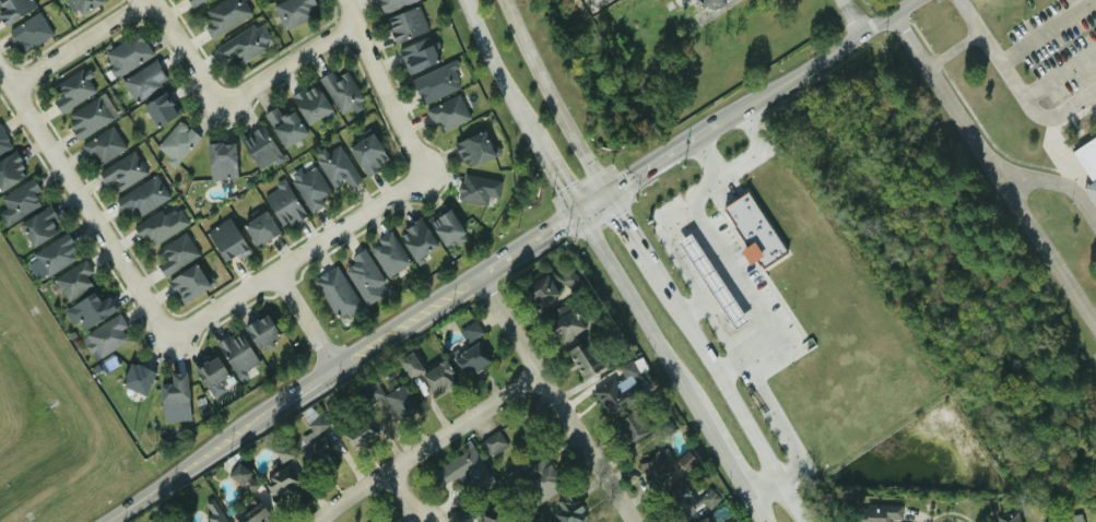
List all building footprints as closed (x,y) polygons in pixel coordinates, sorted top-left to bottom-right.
[(9,28),(34,1),(33,0),(1,0),(0,1),(0,20),(9,28)] [(101,0),(71,0),(78,15),(103,3),(101,0)] [(211,38),(250,13),(242,0),(221,0),(204,11),(211,22),(203,27),(211,38)] [(313,17),(309,8),(315,5),(312,0),(285,0),(272,5),(283,29),(313,17)] [(415,0),(376,0),(382,14),(415,0)] [(703,12),(723,0),(695,0),(703,12)] [(394,44),(427,29),(416,5),(384,20),(394,44)] [(51,35),(37,12),(8,31),(22,54),(51,35)] [(237,62),(271,46),(260,22),(215,44),(223,59),(233,55),(237,62)] [(118,78),(152,54),(137,32),(103,55),(118,78)] [(398,48),(408,73),(438,61),(429,36),(398,48)] [(135,102),(167,80),(154,60),(121,81),(135,102)] [(461,85),(449,61),(411,80),(423,105),(461,85)] [(52,87),(59,96),(51,102),(61,115),(94,90),(78,68),(52,87)] [(333,78),(331,71),(320,75),(335,111),(361,102),(347,71),(333,78)] [(330,110),(313,82),(290,96),(307,124),(330,110)] [(142,105),(156,127),(178,111),(164,91),(142,105)] [(438,120),(443,131),(469,119),(458,94),(424,109),(432,123),(438,120)] [(80,140),(113,118),(97,96),(64,118),(80,140)] [(281,116),(274,106),(262,114),(283,146),(306,132),(292,109),(281,116)] [(199,139),(180,120),(154,146),(173,165),(199,139)] [(0,126),(0,154),(12,147),(0,126)] [(262,174),(283,161),(261,126),(239,139),(262,174)] [(79,143),(86,160),(96,156),(98,162),(124,151),(114,128),(79,143)] [(494,155),(484,130),(453,142),(463,167),(494,155)] [(1071,147),(1095,131),(1095,186),(1071,147)] [(347,147),(366,176),(389,161),(369,132),(347,147)] [(207,142),(208,179),(235,178),(234,142),(207,142)] [(342,181),(346,188),(360,179),(338,145),(315,159),(333,187),(342,181)] [(97,171),(105,185),(113,180),(118,190),(146,174),(133,151),(97,171)] [(27,176),(15,152),(0,159),(0,189),(27,176)] [(319,199),(330,191),(310,165),(288,180),(311,212),(322,204),(319,199)] [(122,212),(130,209),(134,216),(168,199),(156,176),(115,198),(122,212)] [(499,179),(460,176),(458,201),(485,203),(486,197),(498,198),(499,179)] [(40,192),(33,179),(0,198),(7,207),(0,211),(0,219),(4,226),(40,205),(34,195),(40,192)] [(261,194),(282,228),(304,215),(284,181),(261,194)] [(747,193),(787,252),(762,269),(722,210),(747,193)] [(188,224),(175,203),(133,228),(141,239),(146,236),(153,246),(188,224)] [(58,217),(49,205),(17,225),(32,248),(58,232),(51,222),(58,217)] [(427,221),(444,246),(463,233),(447,207),(427,221)] [(254,246),(276,233),(266,211),(241,224),(254,246)] [(237,259),(248,251),(227,218),(205,233),(223,261),(235,253),(237,259)] [(436,246),(419,218),(396,233),(413,260),(436,246)] [(409,262),(389,232),(367,246),(387,276),(409,262)] [(198,254),(184,233),(157,249),(165,260),(156,265),(164,277),(198,254)] [(80,258),(67,234),(32,253),(45,276),(80,258)] [(676,242),(691,234),(749,321),(734,331),(676,242)] [(379,277),(364,251),(342,264),(365,304),(380,295),(373,282),(379,277)] [(85,276),(92,272),(83,260),(52,280),(67,301),(91,286),(85,276)] [(166,282),(181,304),(209,285),(193,263),(166,282)] [(525,287),(535,307),(559,295),(557,292),(578,281),(568,263),(525,287)] [(337,266),(313,278),(335,321),(358,309),(337,266)] [(83,330),(115,309),(106,296),(101,299),(94,289),(68,308),(83,330)] [(585,328),(567,301),(544,316),(561,342),(585,328)] [(279,335),(263,312),(241,327),(257,349),(279,335)] [(80,340),(95,361),(128,339),(121,330),(126,327),(117,313),(80,340)] [(481,333),(474,320),(461,329),(469,341),(481,333)] [(236,378),(258,365),(237,330),(215,343),(236,378)] [(582,380),(604,367),(587,337),(565,351),(582,380)] [(488,361),(476,342),(452,356),(464,377),(488,361)] [(421,371),(411,353),(397,359),(406,379),(421,371)] [(205,394),(228,389),(221,359),(198,364),(205,394)] [(434,396),(457,380),(441,360),(420,376),(434,396)] [(153,372),(130,363),(119,384),(143,395),(153,372)] [(608,417),(640,396),(634,385),(635,385),(625,371),(622,373),(625,379),(615,385),(611,378),(591,391),(608,417)] [(169,373),(170,383),(160,384),(161,413),(187,412),(186,372),(169,373)] [(400,384),(382,394),(375,382),(363,390),(370,403),(382,395),(398,422),(416,410),(400,384)] [(626,446),(647,434),(633,411),(613,422),(626,446)] [(515,460),(539,451),(528,418),(504,426),(515,460)] [(353,450),(374,439),(365,422),(344,432),(353,450)] [(506,446),(498,431),(480,441),(487,455),(506,446)] [(331,451),(320,436),(299,451),(315,472),(330,461),(326,455),(331,451)] [(463,474),(473,490),(491,479),(472,448),(431,472),(440,487),(463,474)] [(638,462),(648,485),(673,473),(663,450),(638,462)] [(532,499),(561,495),(555,460),(527,465),(532,499)] [(260,484),(238,462),(226,474),(248,496),(260,484)] [(298,482),(286,464),(262,481),(274,499),(298,482)] [(704,506),(706,509),(719,501),(709,487),(691,499),(681,482),(660,495),(677,521),(704,506)] [(568,493),(554,502),(558,509),(551,514),(556,521),(585,521),(587,521),(568,493)] [(256,499),(233,519),(235,521),(264,521),(271,517),(256,499)] [(214,501),(201,509),(208,521),(226,521),(214,501)] [(900,520),(900,506),(858,503),(857,521),(888,521),(888,519),(900,520)] [(543,508),(528,515),(531,521),(551,521),(543,508)] [(1017,513),(994,515),(995,521),(1018,521),(1017,513)]
